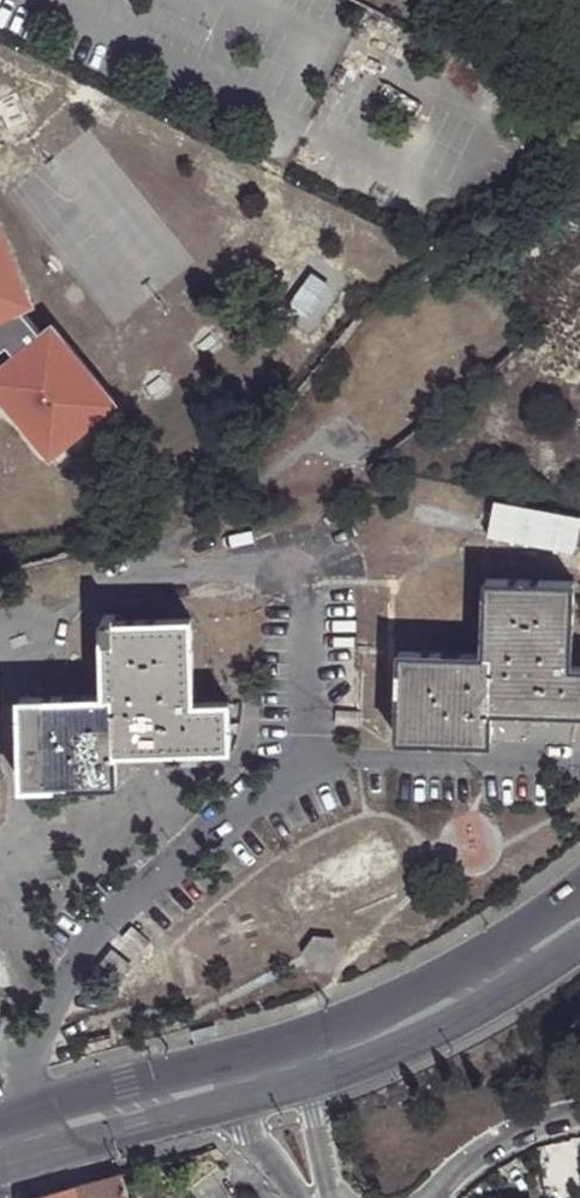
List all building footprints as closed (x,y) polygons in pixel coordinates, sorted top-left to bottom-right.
[(34,463),(101,411),(40,332),(29,341),(9,315),(21,310),(0,258),(0,419),(34,463)] [(485,579),(482,654),(401,651),(397,739),(489,742),(492,710),(534,711),(579,713),(579,667),(572,667),(576,584),(485,579)] [(114,618),(101,619),(104,694),(21,697),(23,785),(117,783),(116,750),(227,745),(225,700),(190,700),(189,615),(114,618)] [(303,948),(310,964),(327,965),(337,952),(330,935),(313,934),(303,948)] [(129,967),(111,954),(97,973),(114,986),(129,967)] [(121,1175),(76,1186),(79,1197),(128,1197),(121,1175)] [(76,1186),(37,1197),(79,1197),(76,1186)]
